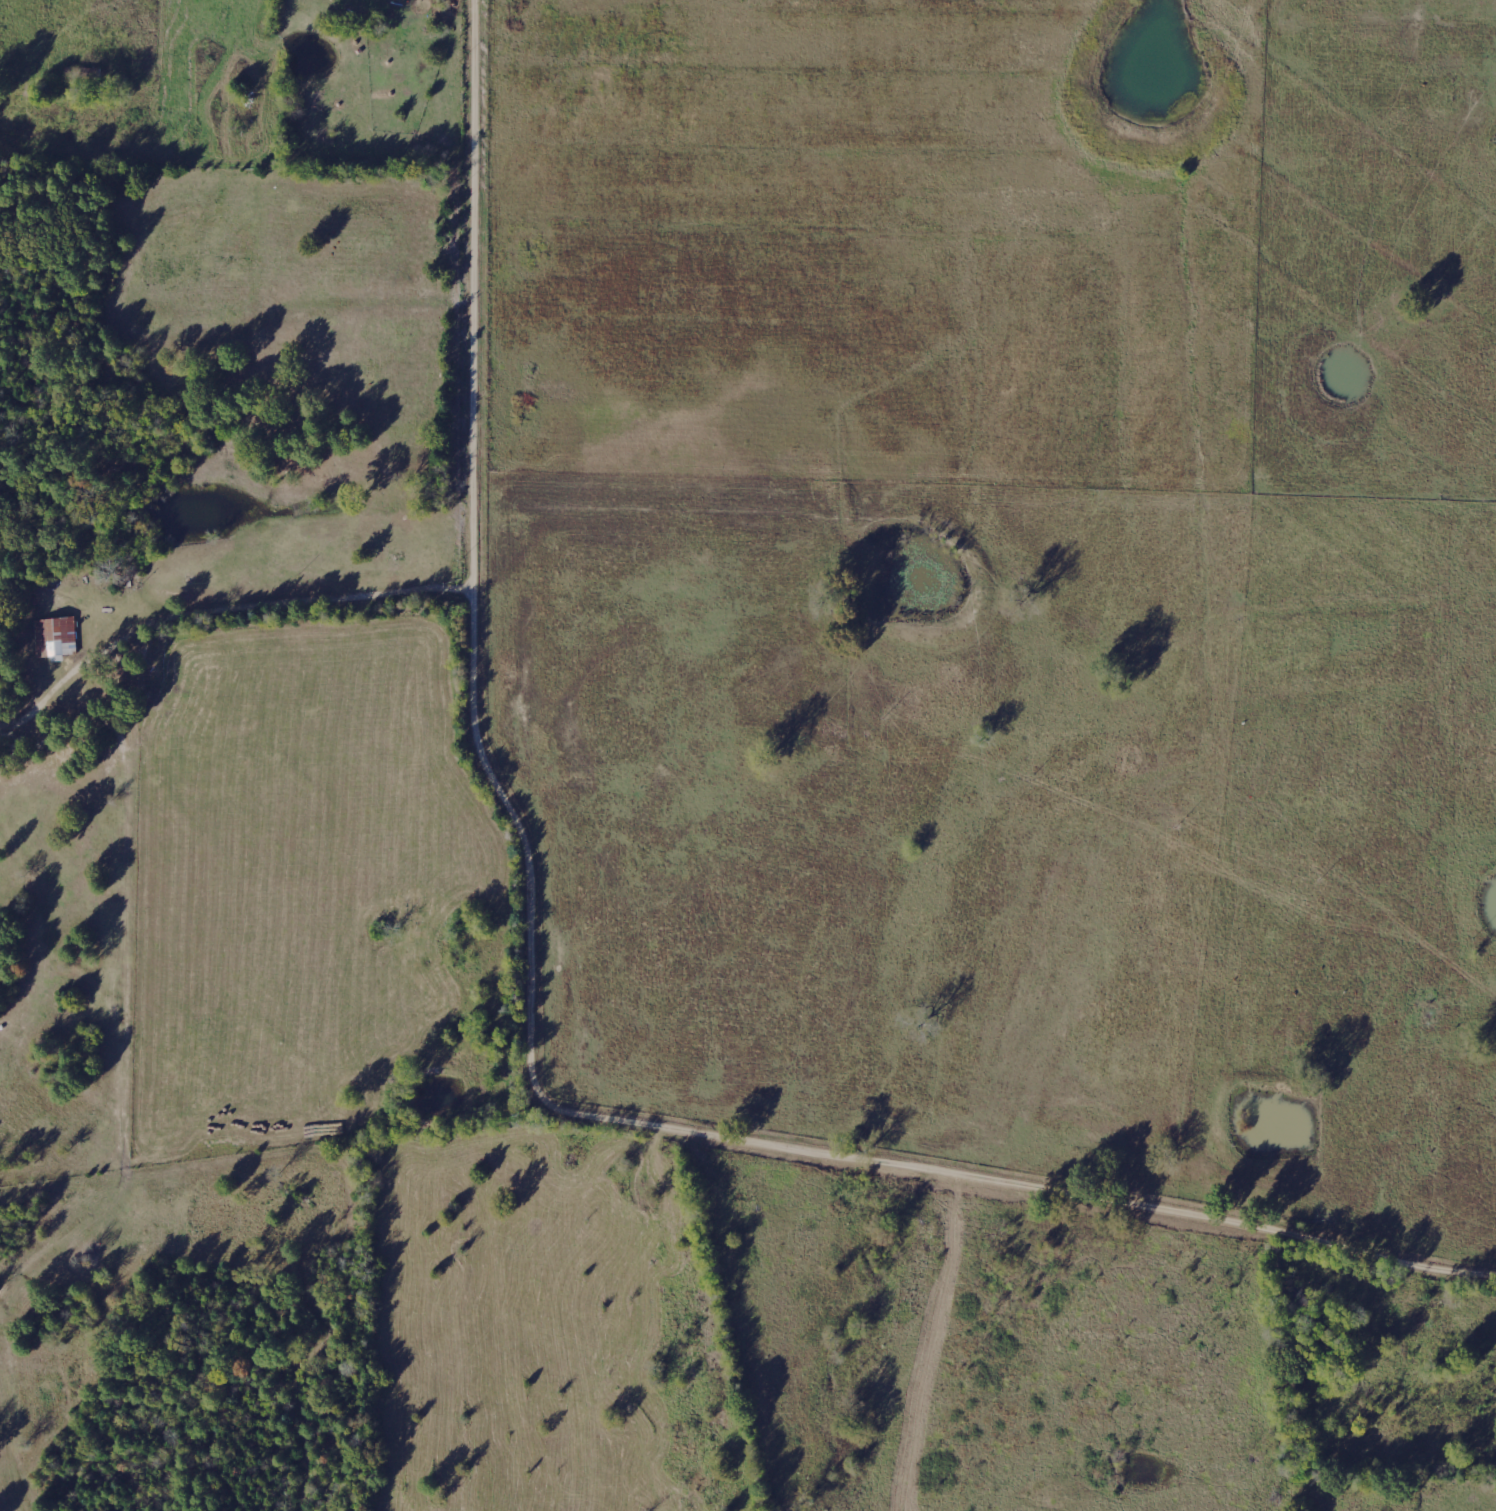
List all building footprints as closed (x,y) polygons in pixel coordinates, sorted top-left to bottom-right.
[(38,657),(52,657),(52,661),(64,661),(64,655),(77,654),(75,618),(36,620),(38,657)]
